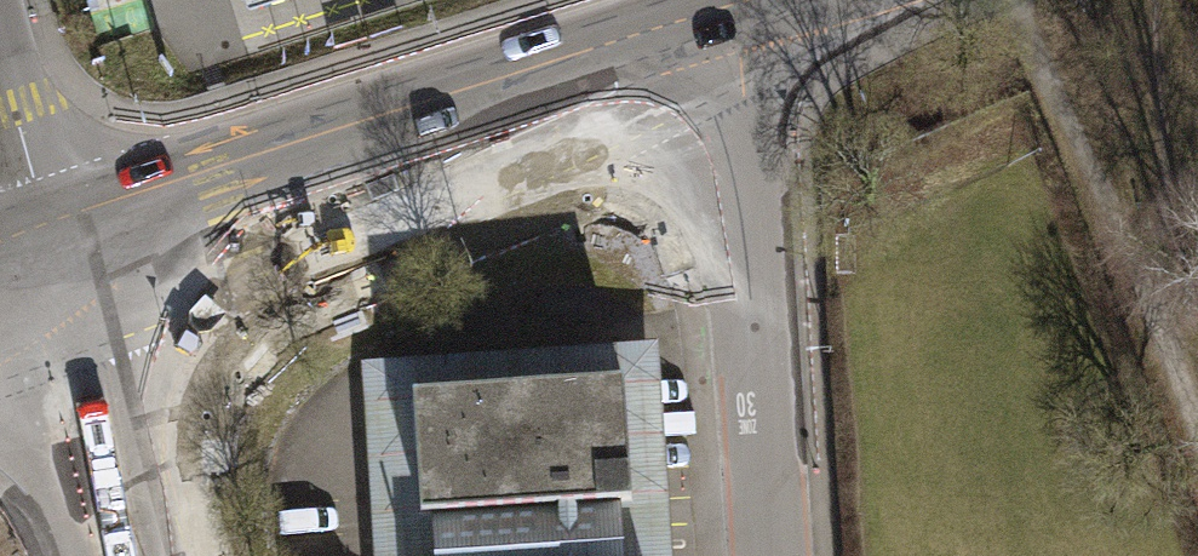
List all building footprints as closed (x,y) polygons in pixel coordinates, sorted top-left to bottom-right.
[(240,31),(338,0),(231,0),(240,31)] [(374,555),(670,555),(658,341),(361,362),(374,555)] [(413,395),(420,513),(629,500),(621,381),(413,395)]
